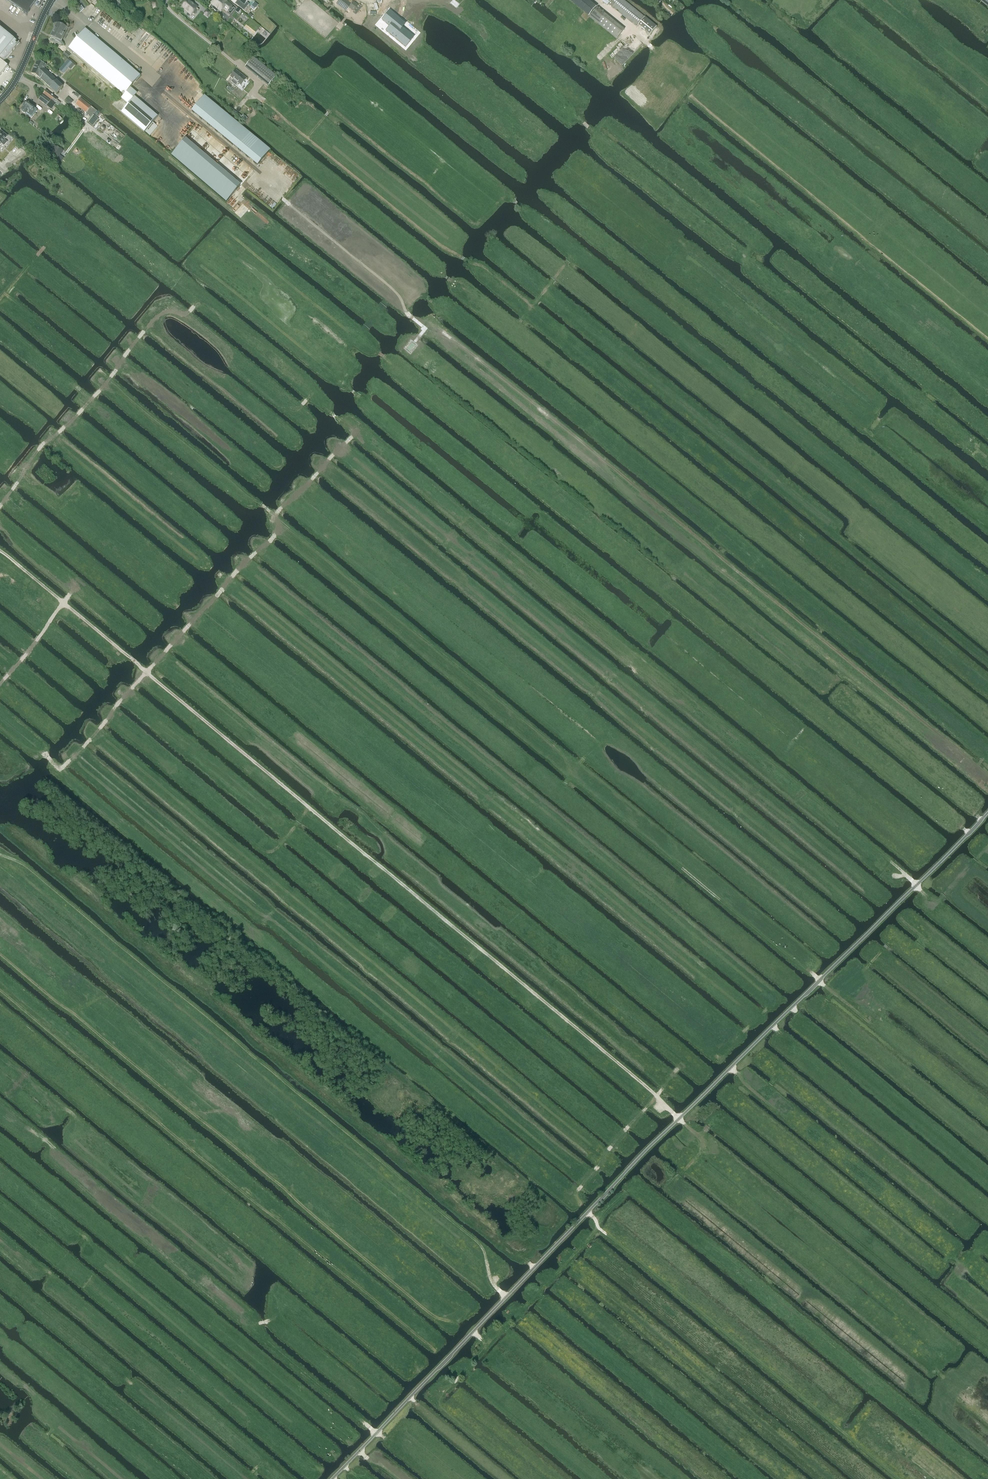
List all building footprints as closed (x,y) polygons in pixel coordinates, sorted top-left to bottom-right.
[(27,14),(37,0),(7,0),(27,14)] [(122,11),(124,13),(126,12),(125,9),(124,9),(120,6),(121,5),(118,2),(120,0),(107,0),(111,2),(118,7),(122,11)] [(188,0),(182,7),(191,14),(194,11),(196,13),(198,10),(197,8),(196,7),(196,6),(194,4),(193,5),(188,0)] [(232,6),(225,0),(222,0),(221,1),(219,0),(213,0),(211,2),(212,3),(211,4),(214,7),(212,8),(216,11),(217,10),(221,12),(224,7),(228,11),(232,6)] [(239,1),(237,4),(236,4),(244,10),(249,4),(247,3),(249,0),(238,0),(239,1)] [(360,9),(361,7),(354,1),(351,4),(346,0),(339,0),(336,3),(346,11),(348,8),(356,14),(360,9)] [(602,2),(607,6),(608,4),(617,11),(625,1),(624,0),(612,0),(611,0),(610,2),(607,0),(604,0),(602,2)] [(77,9),(80,13),(85,9),(82,6),(81,7),(76,1),(73,4),(77,9)] [(366,3),(366,9),(366,15),(378,15),(378,3),(366,3)] [(389,13),(381,21),(389,28),(385,32),(403,50),(411,41),(400,31),(404,27),(389,13)] [(68,28),(58,23),(54,31),(53,30),(51,36),(61,41),(68,28)] [(0,28),(0,56),(14,39),(0,28)] [(121,98),(127,103),(134,95),(135,96),(137,93),(131,87),(140,76),(85,29),(69,48),(124,95),(121,98)] [(0,56),(0,59),(4,62),(19,43),(14,39),(0,56)] [(245,66),(245,67),(268,86),(276,76),(253,57),(251,59),(245,66)] [(42,73),(59,90),(63,86),(44,68),(46,65),(37,60),(34,67),(43,71),(42,73)] [(74,65),(68,60),(59,70),(63,74),(69,67),(70,69),(74,65)] [(40,77),(56,94),(59,90),(42,73),(43,71),(34,67),(31,73),(40,77)] [(235,70),(230,77),(233,79),(231,82),(235,86),(237,83),(241,86),(246,79),(235,70)] [(43,94),(55,103),(58,105),(60,103),(57,100),(58,99),(46,90),(43,94)] [(39,100),(47,106),(50,108),(53,104),(42,95),(39,100)] [(134,97),(135,96),(134,95),(127,103),(128,104),(121,112),(144,132),(157,116),(134,97)] [(70,105),(71,104),(71,105),(71,106),(72,107),(73,107),(74,107),(75,106),(75,105),(75,104),(74,104),(74,103),(73,103),(72,103),(73,101),(68,96),(64,101),(70,105)] [(204,96),(191,111),(257,165),(270,150),(204,96)] [(91,116),(96,110),(81,98),(75,104),(91,116)] [(25,106),(21,110),(25,114),(30,117),(32,117),(36,111),(37,110),(36,109),(34,108),(34,107),(27,102),(25,102),(24,104),(24,106),(25,106)] [(87,122),(93,127),(99,119),(97,118),(99,116),(101,114),(99,112),(96,116),(95,115),(94,116),(93,114),(87,122)] [(84,126),(77,119),(74,122),(82,129),(84,126)] [(186,139),(171,155),(227,202),(241,186),(186,139)]
